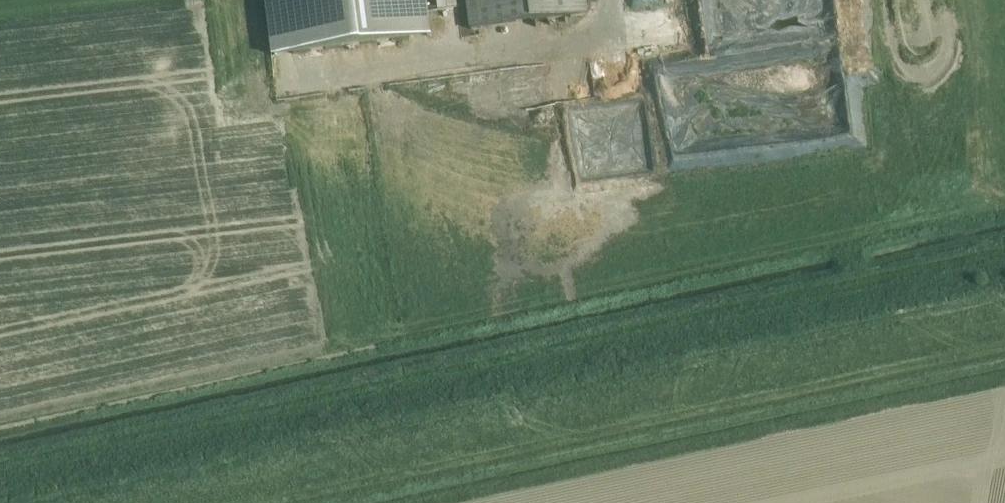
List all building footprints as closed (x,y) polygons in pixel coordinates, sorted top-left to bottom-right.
[(275,57),(428,37),(423,0),(268,0),(275,57)] [(587,16),(585,0),(468,0),(472,31),(587,16)] [(742,92),(745,48),(762,29),(765,29),(791,0),(709,0),(708,14),(721,26),(720,33),(699,57),(704,61),(703,72),(712,80),(710,109),(707,112),(706,128),(716,136),(719,90),(742,92)]
